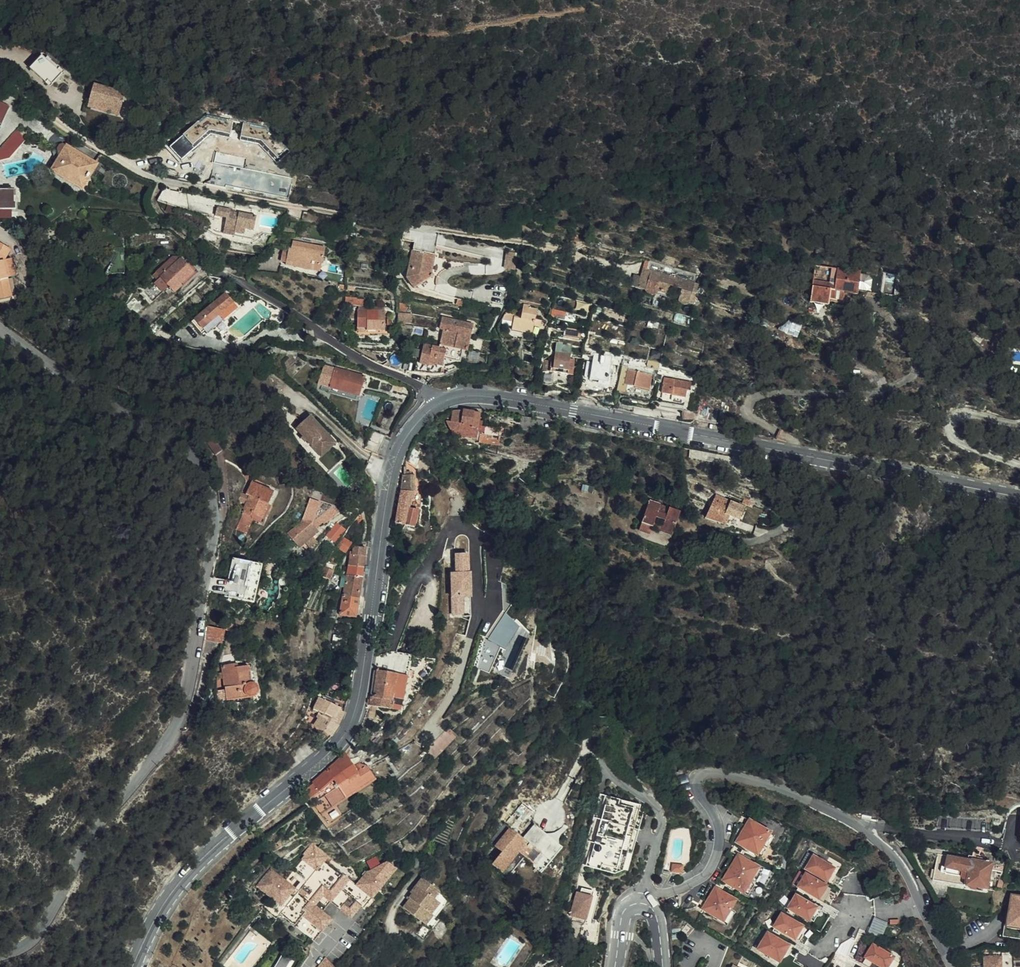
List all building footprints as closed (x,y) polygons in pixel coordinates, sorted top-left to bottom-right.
[(44,56),(40,63),(48,68),(52,62),(44,56)] [(27,79),(8,70),(5,76),(13,79),(12,81),(23,87),(27,79)] [(90,87),(85,103),(117,111),(121,95),(108,92),(109,89),(101,87),(100,90),(90,87)] [(117,111),(85,103),(84,110),(115,118),(117,111)] [(197,126),(170,143),(180,157),(206,140),(197,126)] [(14,134),(5,145),(17,150),(21,146),(14,134)] [(5,145),(0,151),(0,164),(5,161),(17,150),(5,145)] [(56,162),(49,174),(79,192),(94,168),(63,150),(63,149),(53,152),(56,162)] [(302,168),(319,172),(320,162),(304,159),(302,168)] [(14,214),(13,206),(12,206),(12,194),(0,194),(0,214),(14,214)] [(223,219),(221,230),(231,232),(231,234),(232,234),(241,236),(242,231),(250,232),(253,217),(235,214),(235,215),(227,213),(227,211),(214,208),(212,217),(223,219)] [(115,238),(114,227),(106,227),(106,237),(115,238)] [(289,250),(285,263),(296,266),(295,269),(312,273),(314,264),(322,266),(325,250),(292,243),(291,250),(289,250)] [(11,283),(6,263),(6,262),(11,251),(0,245),(0,302),(15,299),(11,283)] [(412,251),(410,260),(432,264),(434,255),(412,251)] [(516,267),(517,252),(506,251),(505,266),(516,267)] [(432,264),(410,260),(407,280),(414,290),(432,277),(430,274),(432,264)] [(178,288),(193,275),(180,261),(158,280),(173,296),(180,290),(178,288)] [(646,286),(687,297),(689,293),(692,294),(694,287),(691,286),(692,281),(683,278),(681,282),(664,277),(666,267),(645,261),(642,271),(640,270),(637,278),(630,276),(628,282),(646,286)] [(6,263),(11,283),(18,281),(13,262),(6,263)] [(845,292),(858,294),(861,270),(831,267),(829,280),(813,278),(810,303),(829,305),(830,300),(844,302),(845,292)] [(686,304),(687,297),(646,286),(628,282),(627,288),(640,291),(643,295),(646,297),(648,297),(652,295),(662,298),(663,294),(675,297),(674,301),(675,301),(676,303),(678,305),(681,305),(684,305),(686,304)] [(231,304),(224,296),(191,326),(201,337),(204,335),(207,337),(239,307),(234,301),(231,304)] [(364,304),(365,299),(346,296),(346,302),(364,304)] [(513,316),(513,322),(512,330),(533,332),(534,324),(541,325),(541,318),(535,317),(535,307),(528,307),(528,304),(521,303),(520,317),(513,316)] [(503,314),(500,321),(513,322),(513,316),(513,315),(503,314)] [(381,331),(381,316),(355,315),(355,333),(363,333),(363,331),(381,331)] [(412,324),(411,316),(396,318),(398,327),(412,324)] [(442,331),(439,349),(446,350),(444,360),(460,363),(462,350),(468,351),(473,325),(441,319),(439,331),(442,331)] [(446,350),(439,349),(423,345),(419,365),(419,368),(442,372),(444,360),(446,350)] [(548,369),(551,370),(558,370),(570,372),(572,357),(567,356),(568,352),(553,351),(552,355),(549,355),(548,359),(542,358),(540,371),(542,371),(546,368),(548,368),(548,369)] [(232,364),(236,372),(241,370),(238,362),(232,364)] [(419,368),(419,365),(416,364),(413,375),(420,376),(427,376),(441,374),(442,372),(419,368)] [(586,364),(584,379),(608,383),(610,368),(586,364)] [(653,375),(617,367),(617,371),(623,372),(620,385),(622,386),(644,391),(647,379),(649,380),(649,381),(652,382),(653,375)] [(359,396),(361,389),(365,378),(336,369),(331,388),(359,396)] [(623,372),(617,371),(612,391),(620,393),(622,386),(620,385),(623,372)] [(685,391),(686,382),(661,378),(658,393),(681,398),(682,390),(685,391)] [(689,411),(688,420),(692,420),(723,426),(726,406),(696,400),(693,412),(689,411)] [(458,411),(453,414),(453,424),(447,423),(451,431),(457,436),(478,437),(479,430),(479,426),(477,426),(478,421),(478,412),(458,411)] [(310,417),(304,421),(309,427),(314,422),(310,417)] [(309,427),(304,421),(303,422),(299,426),(295,429),(302,437),(301,438),(304,443),(306,441),(316,453),(325,445),(323,443),(328,438),(314,422),(309,427)] [(377,454),(385,434),(372,429),(364,449),(377,454)] [(503,433),(481,431),(481,439),(485,442),(502,443),(503,433)] [(334,444),(328,438),(323,443),(325,445),(316,453),(320,457),(334,444)] [(220,452),(212,440),(204,446),(213,457),(220,452)] [(403,475),(401,490),(412,491),(413,475),(403,475)] [(250,483),(245,492),(249,494),(248,498),(241,514),(242,514),(234,531),(244,536),(251,521),(246,519),(247,517),(248,517),(249,514),(258,518),(264,505),(267,506),(273,493),(250,483)] [(395,527),(397,528),(401,528),(401,524),(415,527),(419,510),(409,509),(412,491),(401,490),(395,527)] [(647,500),(639,523),(651,528),(653,521),(655,518),(663,521),(659,531),(671,535),(679,511),(668,508),(665,516),(656,513),(659,504),(647,500)] [(739,521),(744,509),(730,503),(726,512),(711,506),(705,517),(725,525),(729,516),(739,521)] [(665,516),(668,508),(659,504),(656,513),(665,516)] [(337,521),(326,534),(336,542),(347,529),(337,521)] [(651,528),(639,523),(637,531),(648,535),(651,528)] [(300,553),(306,548),(313,540),(318,535),(310,527),(292,545),(300,553)] [(369,541),(370,532),(364,531),(362,540),(369,541)] [(344,535),(337,546),(346,552),(353,541),(344,535)] [(313,540),(306,548),(310,552),(317,544),(313,540)] [(714,547),(699,544),(697,554),(712,557),(714,547)] [(352,555),(365,557),(366,548),(354,546),(352,555)] [(473,597),(471,551),(454,552),(455,572),(450,572),(452,616),(464,615),(463,598),(473,597)] [(350,566),(363,568),(365,557),(352,555),(352,557),(350,566)] [(225,595),(256,601),(263,562),(233,557),(225,595)] [(333,567),(323,564),(319,573),(329,577),(331,574),(333,567)] [(346,576),(362,579),(363,568),(350,566),(348,565),(346,576)] [(344,584),(360,586),(362,579),(346,576),(344,584)] [(342,596),(358,598),(360,586),(344,584),(342,596)] [(341,605),(357,608),(358,598),(342,596),(341,605)] [(355,618),(357,608),(341,605),(339,615),(355,618)] [(507,649),(521,622),(502,613),(489,640),(507,649)] [(230,632),(217,630),(214,629),(214,633),(212,644),(223,647),(227,647),(230,632)] [(223,647),(212,644),(210,654),(209,656),(222,659),(223,647)] [(496,649),(483,647),(480,669),(493,671),(496,649)] [(233,668),(233,664),(222,666),(226,700),(252,697),(254,695),(256,693),(256,690),(256,687),(253,684),(249,683),(247,666),(237,668),(233,668)] [(414,678),(378,672),(373,696),(370,696),(368,705),(407,713),(414,678)] [(318,699),(313,709),(323,714),(340,721),(345,711),(318,699)] [(316,726),(331,735),(333,732),(340,721),(323,714),(316,726)] [(435,757),(458,736),(450,728),(427,748),(435,757)] [(338,765),(345,774),(355,767),(349,760),(347,757),(338,765)] [(324,795),(309,805),(317,815),(327,808),(393,767),(388,758),(369,768),(367,764),(358,771),(355,767),(345,774),(348,778),(338,785),(336,783),(330,787),(330,790),(325,796),(324,795)] [(336,761),(328,769),(330,771),(338,765),(336,761)] [(328,769),(312,782),(315,785),(309,791),(313,796),(334,780),(336,783),(338,785),(348,778),(345,774),(338,765),(330,771),(328,769)] [(635,804),(608,797),(588,867),(616,875),(618,866),(629,869),(639,835),(644,816),(633,813),(634,810),(633,809),(635,804)] [(327,808),(317,815),(319,818),(329,812),(327,808)] [(745,828),(748,822),(740,818),(737,824),(741,826),(745,828)] [(770,834),(748,822),(745,828),(741,826),(736,833),(736,837),(739,838),(736,844),(757,856),(770,834)] [(509,827),(493,844),(501,851),(491,863),(502,873),(519,853),(524,857),(532,864),(540,854),(509,827)] [(330,855),(316,844),(305,857),(295,868),(309,880),(307,883),(304,886),(301,890),(297,886),(288,878),(285,876),(273,866),(260,883),(271,892),(274,895),(265,907),(278,918),(282,913),(315,940),(334,918),(324,910),(326,908),(324,905),(327,901),(330,903),(332,901),(353,917),(363,905),(372,894),(369,892),(376,883),(382,888),(399,868),(390,860),(370,870),(359,884),(339,867),(336,870),(328,863),(330,860),(327,858),(330,855)] [(519,853),(502,873),(506,877),(524,857),(519,853)] [(743,854),(740,853),(723,883),(744,895),(748,889),(759,869),(741,859),(743,854)] [(942,867),(936,865),(933,879),(988,890),(991,878),(992,878),(995,865),(987,863),(975,861),(945,854),(942,867)] [(804,869),(811,858),(805,855),(799,866),(804,869)] [(975,861),(987,863),(988,859),(984,858),(985,855),(981,855),(980,857),(976,856),(975,861)] [(833,870),(833,869),(811,857),(811,858),(804,869),(804,870),(826,883),(827,880),(830,882),(834,876),(833,870)] [(339,867),(330,860),(328,863),(336,870),(339,867)] [(309,880),(295,868),(292,866),(285,876),(288,878),(292,871),(303,880),(297,886),(301,890),(304,886),(307,883),(309,880)] [(671,874),(682,875),(683,867),(672,866),(671,874)] [(807,876),(806,876),(798,889),(829,907),(833,901),(827,898),(826,889),(827,888),(816,882),(811,879),(807,876)] [(840,880),(834,876),(830,882),(837,886),(840,880)] [(432,916),(429,914),(438,903),(433,899),(438,892),(435,889),(421,878),(410,893),(412,895),(402,908),(419,920),(430,930),(438,920),(432,916)] [(374,897),(382,888),(376,883),(369,892),(372,894),(363,905),(366,907),(374,897)] [(591,891),(581,888),(580,894),(577,893),(570,916),(572,917),(570,921),(582,924),(583,919),(586,920),(592,900),(589,899),(591,891)] [(737,903),(715,890),(707,904),(705,907),(703,911),(714,918),(716,913),(727,920),(737,903)] [(274,895),(271,892),(254,914),(257,916),(259,914),(265,907),(274,895)] [(1012,896),(1008,920),(1019,922),(1019,897),(1012,896)] [(821,911),(796,897),(788,910),(810,923),(812,919),(817,917),(817,918),(821,911)] [(701,915),(703,911),(705,907),(700,903),(695,911),(701,915)] [(827,915),(821,911),(817,918),(823,921),(827,915)] [(716,913),(714,918),(724,924),(727,920),(716,913)] [(257,916),(254,914),(250,920),(247,917),(241,924),(246,929),(257,916)] [(804,928),(782,915),(775,929),(796,941),(800,944),(803,938),(802,932),(804,928)] [(876,917),(869,931),(882,936),(888,922),(876,917)] [(1008,920),(1007,927),(1019,929),(1019,922),(1008,920)] [(793,949),(768,935),(758,951),(772,959),(776,953),(784,958),(789,955),(793,949)] [(873,945),(865,959),(879,966),(890,966),(895,958),(873,945)] [(799,953),(793,949),(789,955),(796,959),(799,953)] [(780,964),(784,958),(776,953),(772,959),(780,964)] [(319,966),(335,966),(337,964),(327,955),(318,966),(319,966)] [(1014,956),(984,957),(984,966),(1014,966),(1014,960),(1014,956)]
